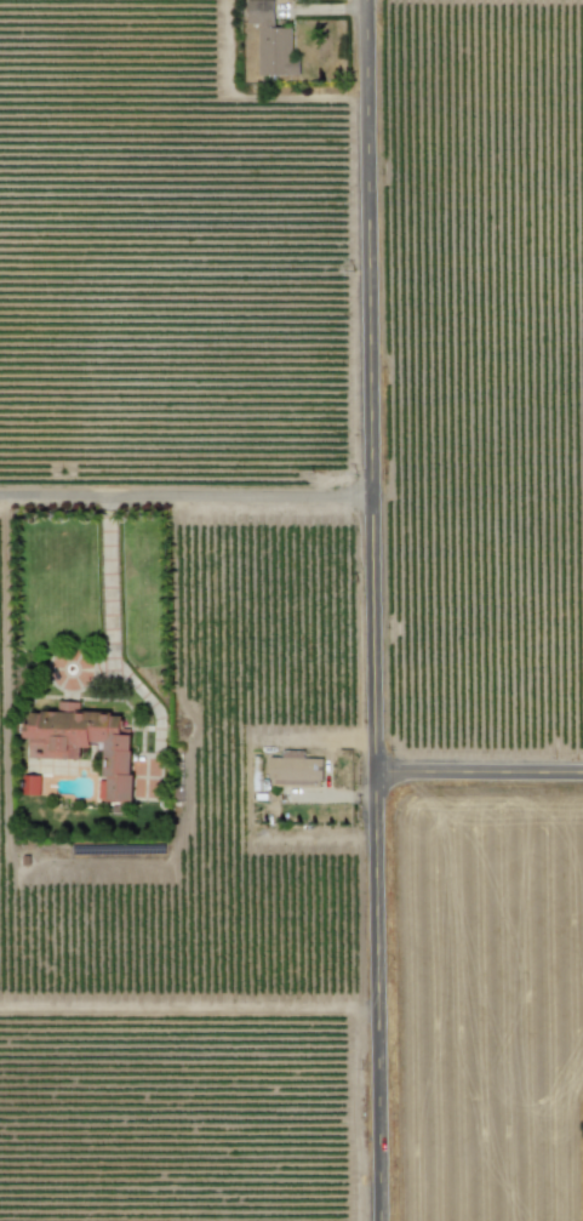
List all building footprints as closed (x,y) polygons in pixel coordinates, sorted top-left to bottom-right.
[(246,24),(256,24),(257,75),(298,75),(298,59),(290,59),(290,28),(273,28),(272,0),(245,0),(246,24)] [(122,716),(115,716),(102,712),(78,712),(78,702),(57,702),(57,712),(30,712),(30,723),(23,723),(23,738),(28,739),(28,758),(56,758),(63,759),(79,759),(79,747),(99,747),(102,748),(102,777),(99,782),(99,801),(130,801),(131,730),(122,727),(122,716)] [(303,751),(281,750),(281,757),(269,757),(269,784),(321,785),(322,758),(302,758),(303,751)] [(38,795),(38,775),(22,775),(22,794),(38,795)]
